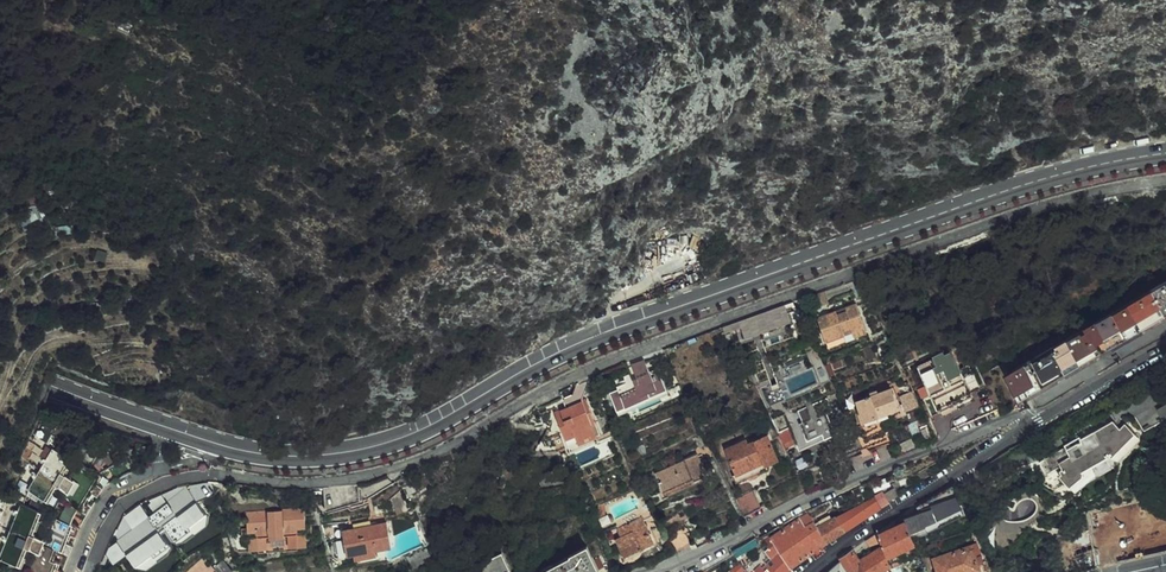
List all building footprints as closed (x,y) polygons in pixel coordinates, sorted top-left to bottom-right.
[(1022,397),(1029,393),(1083,361),(1103,349),(1121,339),(1165,313),(1165,279),(1152,287),(1041,353),(1007,372),(1022,397)] [(816,285),(799,291),(803,303),(820,297),(816,285)] [(859,325),(847,296),(837,300),(839,304),(828,308),(827,305),(809,312),(818,334),(845,323),(847,329),(859,325)] [(788,304),(741,318),(746,334),(793,321),(788,304)] [(979,380),(968,360),(955,366),(946,349),(912,362),(920,380),(911,385),(921,408),(931,403),(930,400),(979,380)] [(615,382),(606,385),(613,404),(625,399),(664,385),(656,363),(613,378),(615,382)] [(883,382),(848,395),(856,414),(891,400),(883,382)] [(564,396),(548,403),(561,437),(594,424),(581,390),(579,391),(577,388),(563,393),(564,396)] [(790,418),(780,422),(789,442),(828,426),(819,407),(823,406),(820,397),(800,406),(801,409),(788,415),(790,418)] [(1066,481),(1079,470),(1077,465),(1104,449),(1107,452),(1123,433),(1130,426),(1118,416),(1113,422),(1105,415),(1074,432),(1072,428),(1057,437),(1058,440),(1033,456),(1040,467),(1052,460),(1056,466),(1053,468),(1066,481)] [(718,443),(730,468),(759,454),(761,458),(773,453),(761,428),(740,437),(738,433),(718,443)] [(1128,438),(1123,433),(1107,452),(1108,453),(1112,456),(1128,438)] [(576,434),(567,438),(571,447),(580,443),(576,434)] [(118,470),(138,460),(137,459),(125,452),(124,453),(121,457),(119,456),(96,442),(87,436),(73,459),(65,473),(53,466),(61,451),(45,441),(29,466),(20,483),(21,484),(37,493),(31,505),(12,498),(3,521),(0,528),(0,554),(10,558),(10,557),(14,548),(26,552),(23,561),(19,571),(22,571),(52,571),(52,570),(63,543),(72,518),(84,499),(96,480),(104,476),(111,472),(118,470)] [(680,454),(651,467),(661,486),(702,467),(692,445),(678,451),(680,454)] [(832,452),(839,468),(850,464),(843,448),(832,452)] [(1077,465),(1079,470),(1080,472),(1108,457),(1108,453),(1107,452),(1104,449),(1077,465)] [(759,454),(730,468),(733,476),(762,462),(761,458),(759,454)] [(876,484),(830,509),(839,522),(882,494),(876,484)] [(745,486),(729,493),(736,510),(753,501),(745,486)] [(357,487),(321,489),(324,511),(358,501),(357,487)] [(952,489),(903,519),(905,525),(913,541),(965,517),(952,489)] [(391,492),(398,503),(400,501),(394,490),(391,492)] [(392,505),(398,503),(391,492),(387,494),(392,505)] [(291,539),(298,538),(294,500),(276,502),(277,511),(261,512),(260,504),(239,506),(240,520),(234,521),(236,531),(242,531),(242,543),(251,542),(261,541),(260,530),(280,528),(281,539),(291,539)] [(294,500),(298,538),(301,538),(299,526),(306,526),(305,515),(299,515),(297,500),(294,500)] [(276,502),(260,504),(261,512),(277,511),(276,502)] [(796,515),(813,538),(821,534),(811,519),(804,509),(796,515)] [(839,522),(830,509),(821,513),(830,527),(839,522)] [(793,511),(761,530),(766,535),(784,559),(813,538),(796,515),(793,511)] [(618,534),(614,536),(619,550),(622,549),(627,560),(640,554),(635,544),(648,537),(636,512),(613,522),(618,534)] [(821,513),(811,519),(821,534),(830,527),(821,513)] [(332,552),(348,550),(370,547),(384,545),(381,522),(337,529),(338,537),(330,538),(332,552)] [(662,531),(671,548),(687,540),(677,522),(662,531)] [(876,538),(879,545),(886,558),(915,545),(913,541),(905,525),(880,537),(876,538)] [(492,536),(489,532),(465,545),(480,571),(511,571),(492,536)] [(595,561),(580,535),(564,543),(565,546),(516,571),(574,571),(595,561)] [(765,571),(775,571),(787,562),(784,559),(766,535),(756,542),(763,550),(754,558),(752,556),(746,561),(756,571),(759,571),(763,569),(765,571)] [(609,545),(613,554),(619,550),(614,536),(606,540),(609,545)] [(876,537),(864,545),(868,550),(879,545),(876,538),(876,537)] [(985,571),(984,570),(980,571),(968,546),(930,563),(934,571),(985,571)] [(370,547),(348,550),(349,555),(349,556),(371,553),(370,547)] [(177,568),(182,571),(200,571),(210,562),(198,549),(177,568)] [(868,571),(883,571),(888,569),(880,549),(868,556),(861,561),(868,571)] [(838,563),(839,565),(844,571),(868,571),(861,561),(857,563),(851,554),(838,563)] [(210,562),(200,571),(220,571),(226,565),(217,556),(210,562)] [(737,562),(733,556),(724,563),(729,569),(737,562)]
